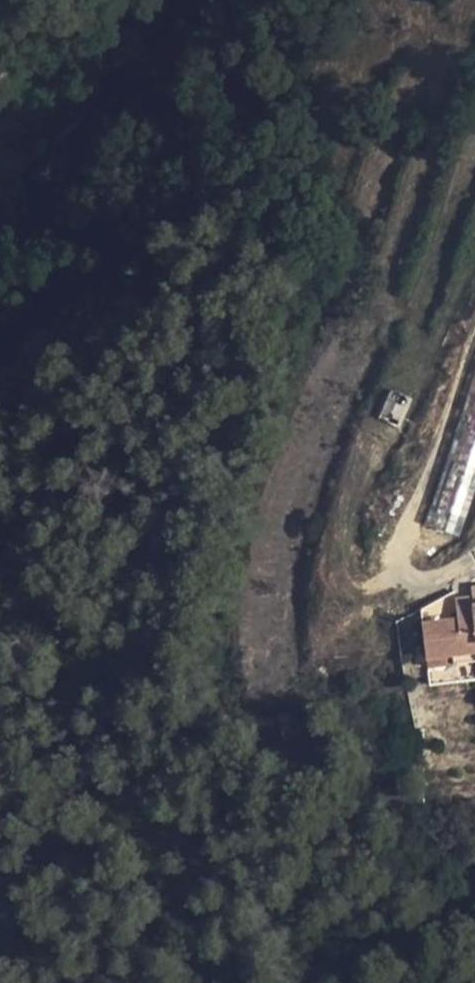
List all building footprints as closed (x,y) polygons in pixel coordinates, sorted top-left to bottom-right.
[(424,525),(459,537),(474,491),(474,381),(424,525)] [(473,595),(455,596),(457,618),(422,622),(426,656),(452,653),(453,663),(474,660),(474,617),(473,595)] [(426,665),(453,663),(452,653),(426,656),(426,665)]
